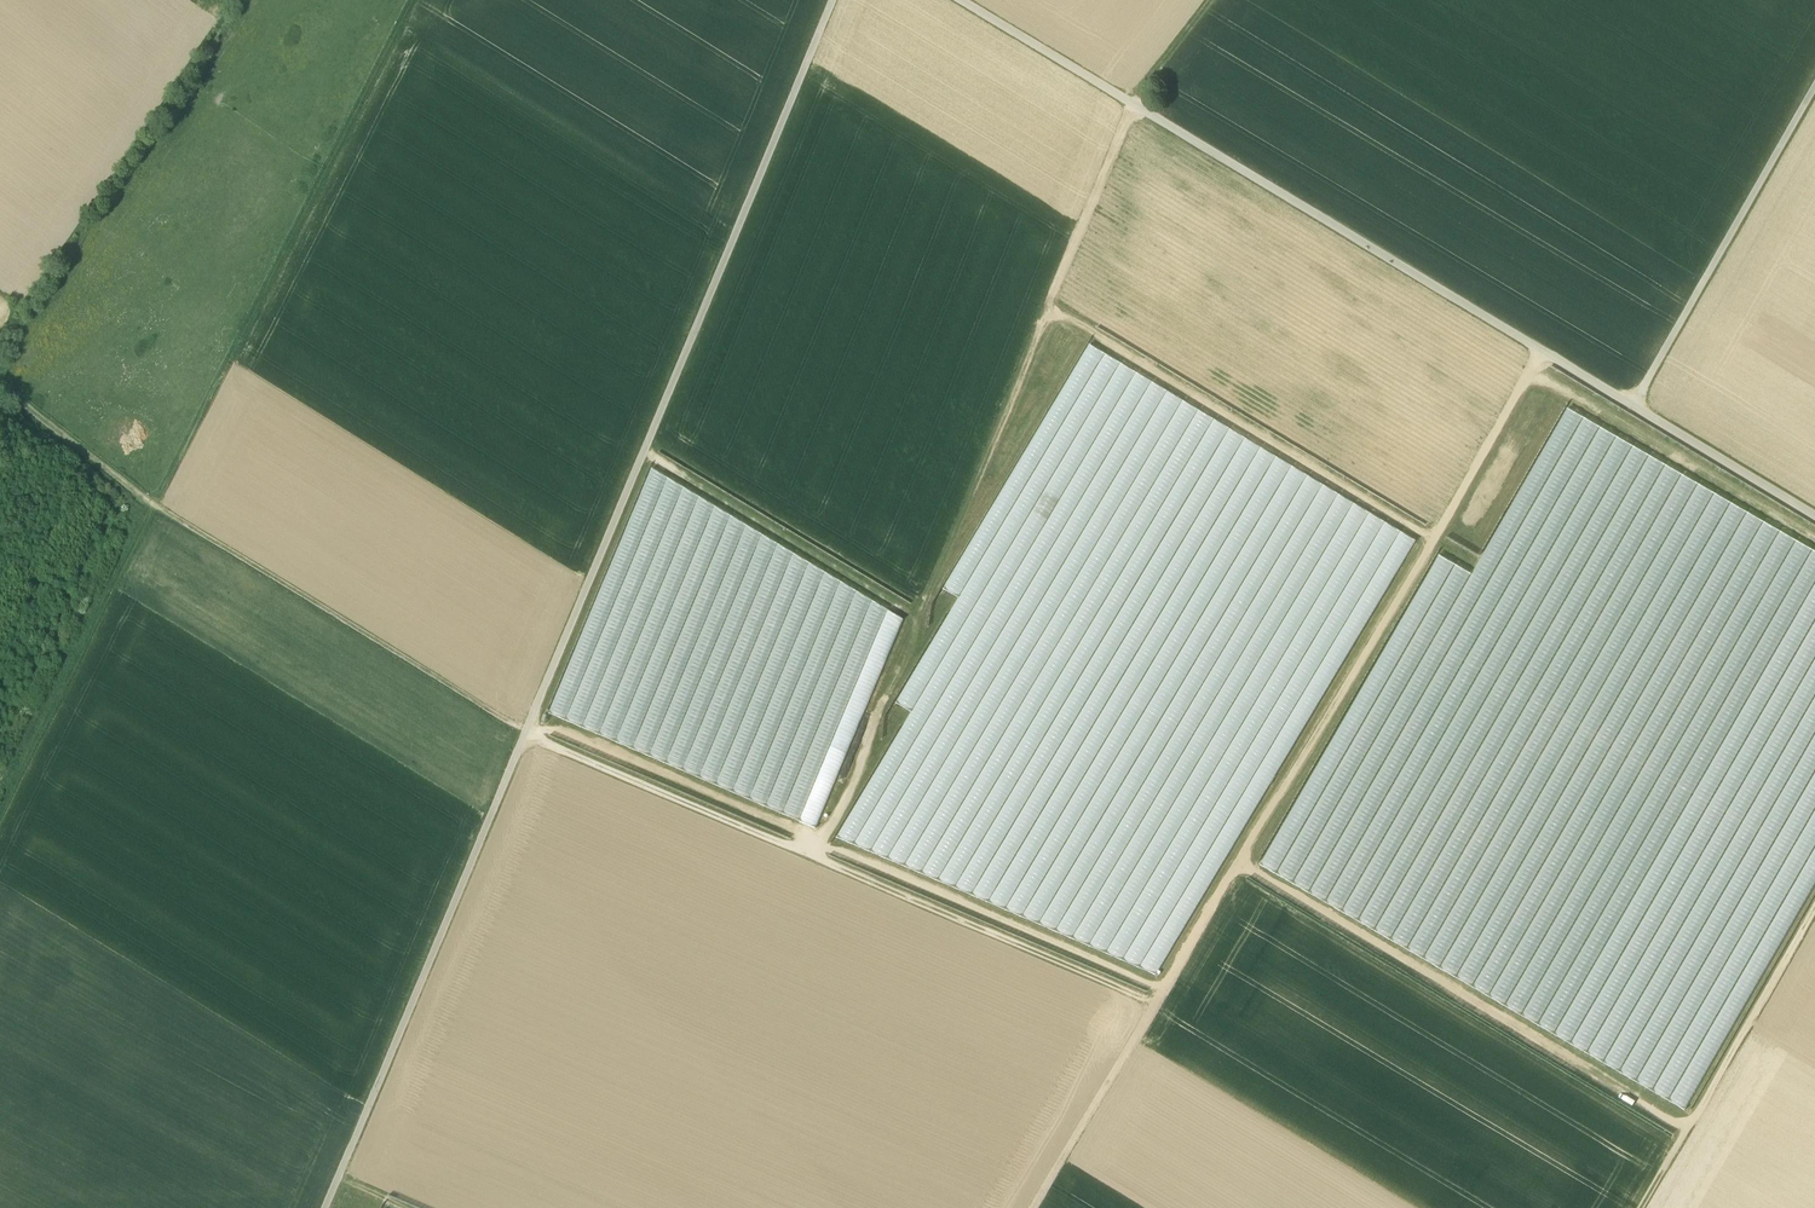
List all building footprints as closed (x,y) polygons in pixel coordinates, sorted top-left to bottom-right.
[(1430,538),(1092,336),(947,588),(962,593),(895,707),(913,715),(836,838),(1153,994),(1430,538)] [(1814,898),(1814,523),(1577,380),(1479,555),(1445,536),(1245,877),(1686,1122),(1814,898)] [(654,463),(548,715),(817,828),(910,613),(654,463)]
